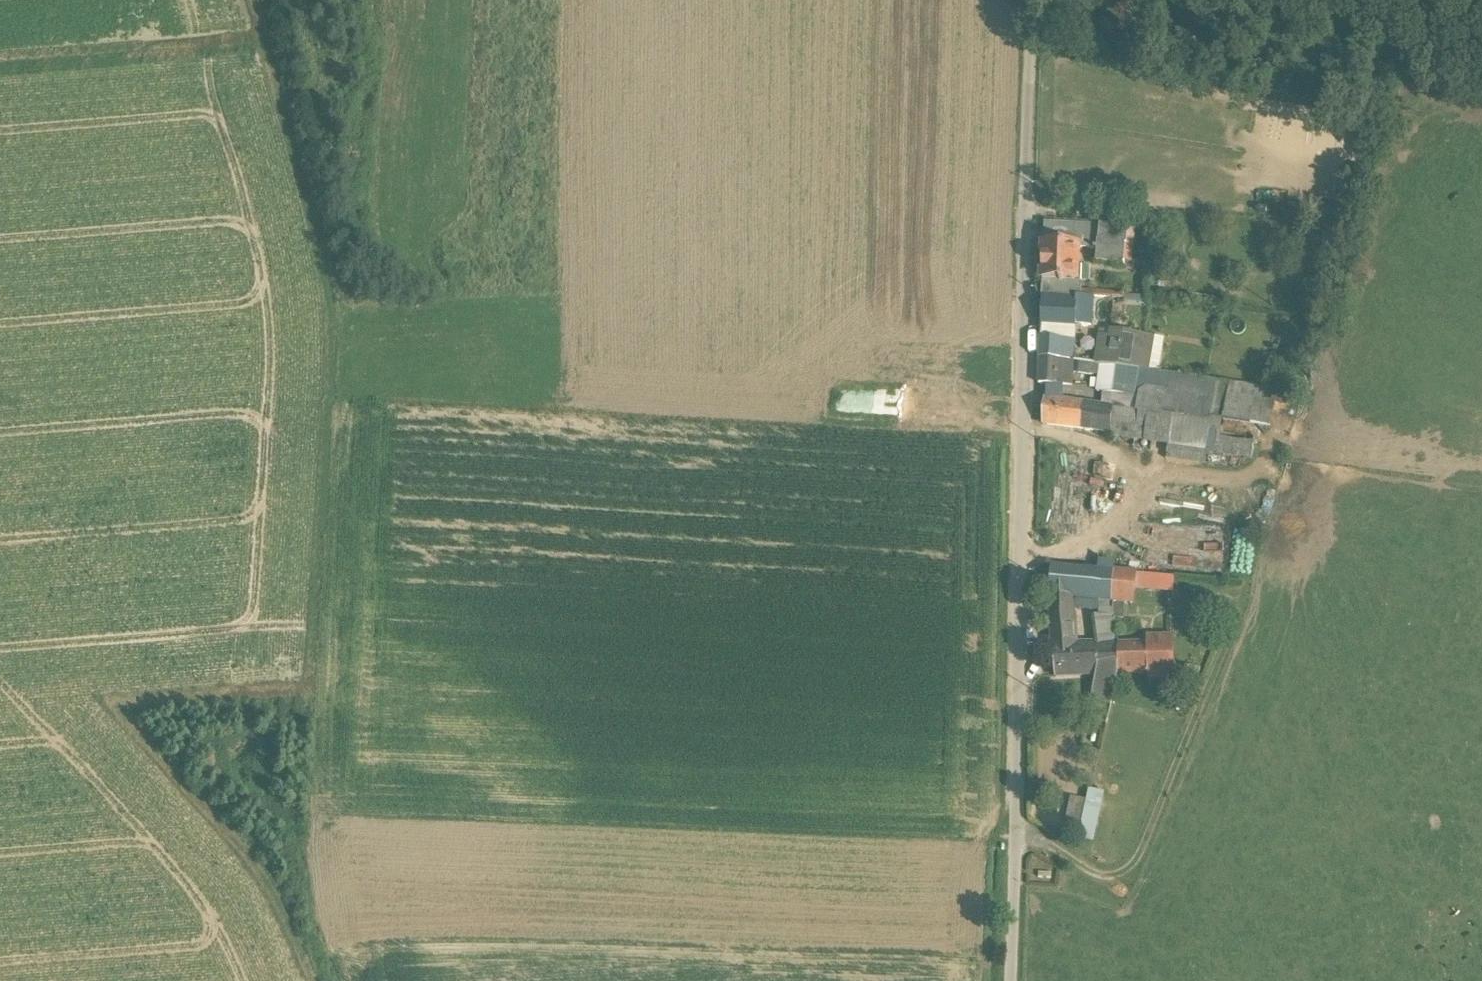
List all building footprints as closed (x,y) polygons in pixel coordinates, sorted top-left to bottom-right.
[(1101,228),(1046,226),(1045,246),(1078,247),(1098,252),(1100,234),(1101,228)] [(1126,247),(1127,238),(1106,235),(1100,234),(1098,252),(1108,253),(1107,264),(1123,267),(1124,267),(1126,247)] [(1078,247),(1045,246),(1043,280),(1076,282),(1078,247)] [(1076,300),(1043,297),(1042,324),(1074,326),(1076,300)] [(1112,333),(1111,338),(1100,337),(1097,365),(1101,366),(1117,368),(1132,369),(1137,337),(1112,333)] [(1137,337),(1132,369),(1140,371),(1148,372),(1153,339),(1137,337)] [(1076,342),(1041,339),(1041,358),(1075,363),(1076,342)] [(1075,363),(1041,358),(1040,385),(1072,387),(1074,374),(1075,363)] [(1101,366),(1097,365),(1075,363),(1074,374),(1100,378),(1101,366)] [(1117,368),(1101,366),(1100,378),(1098,393),(1113,395),(1117,368)] [(1132,369),(1117,368),(1113,395),(1129,396),(1131,383),(1138,384),(1140,371),(1132,369)] [(1114,409),(1110,434),(1168,443),(1166,458),(1233,469),(1235,455),(1250,457),(1253,443),(1220,438),(1223,421),(1271,428),(1276,392),(1148,372),(1140,371),(1138,384),(1131,383),(1129,396),(1136,397),(1133,412),(1114,409)] [(1069,403),(1045,400),(1043,425),(1082,430),(1085,405),(1074,403),(1075,399),(1070,398),(1069,403)] [(1114,409),(1085,405),(1082,430),(1110,434),(1114,409)] [(1114,573),(1052,567),(1050,597),(1111,602),(1114,573)] [(1155,577),(1114,573),(1111,602),(1154,606),(1154,605),(1155,577)] [(1172,578),(1155,577),(1154,605),(1172,606),(1172,578)] [(1099,647),(1076,648),(1074,616),(1051,617),(1056,678),(1100,677),(1103,676),(1118,676),(1118,675),(1119,675),(1118,647),(1099,647)] [(1114,618),(1094,618),(1099,647),(1111,647),(1111,641),(1117,642),(1114,618)] [(1172,639),(1153,639),(1153,646),(1148,646),(1149,675),(1149,680),(1173,680),(1172,639)] [(1148,646),(1118,647),(1119,675),(1149,675),(1148,646)] [(1103,676),(1100,677),(1094,701),(1096,702),(1095,703),(1098,704),(1099,703),(1111,706),(1118,676),(1103,676)] [(1075,799),(1067,835),(1079,838),(1087,802),(1075,799)]
